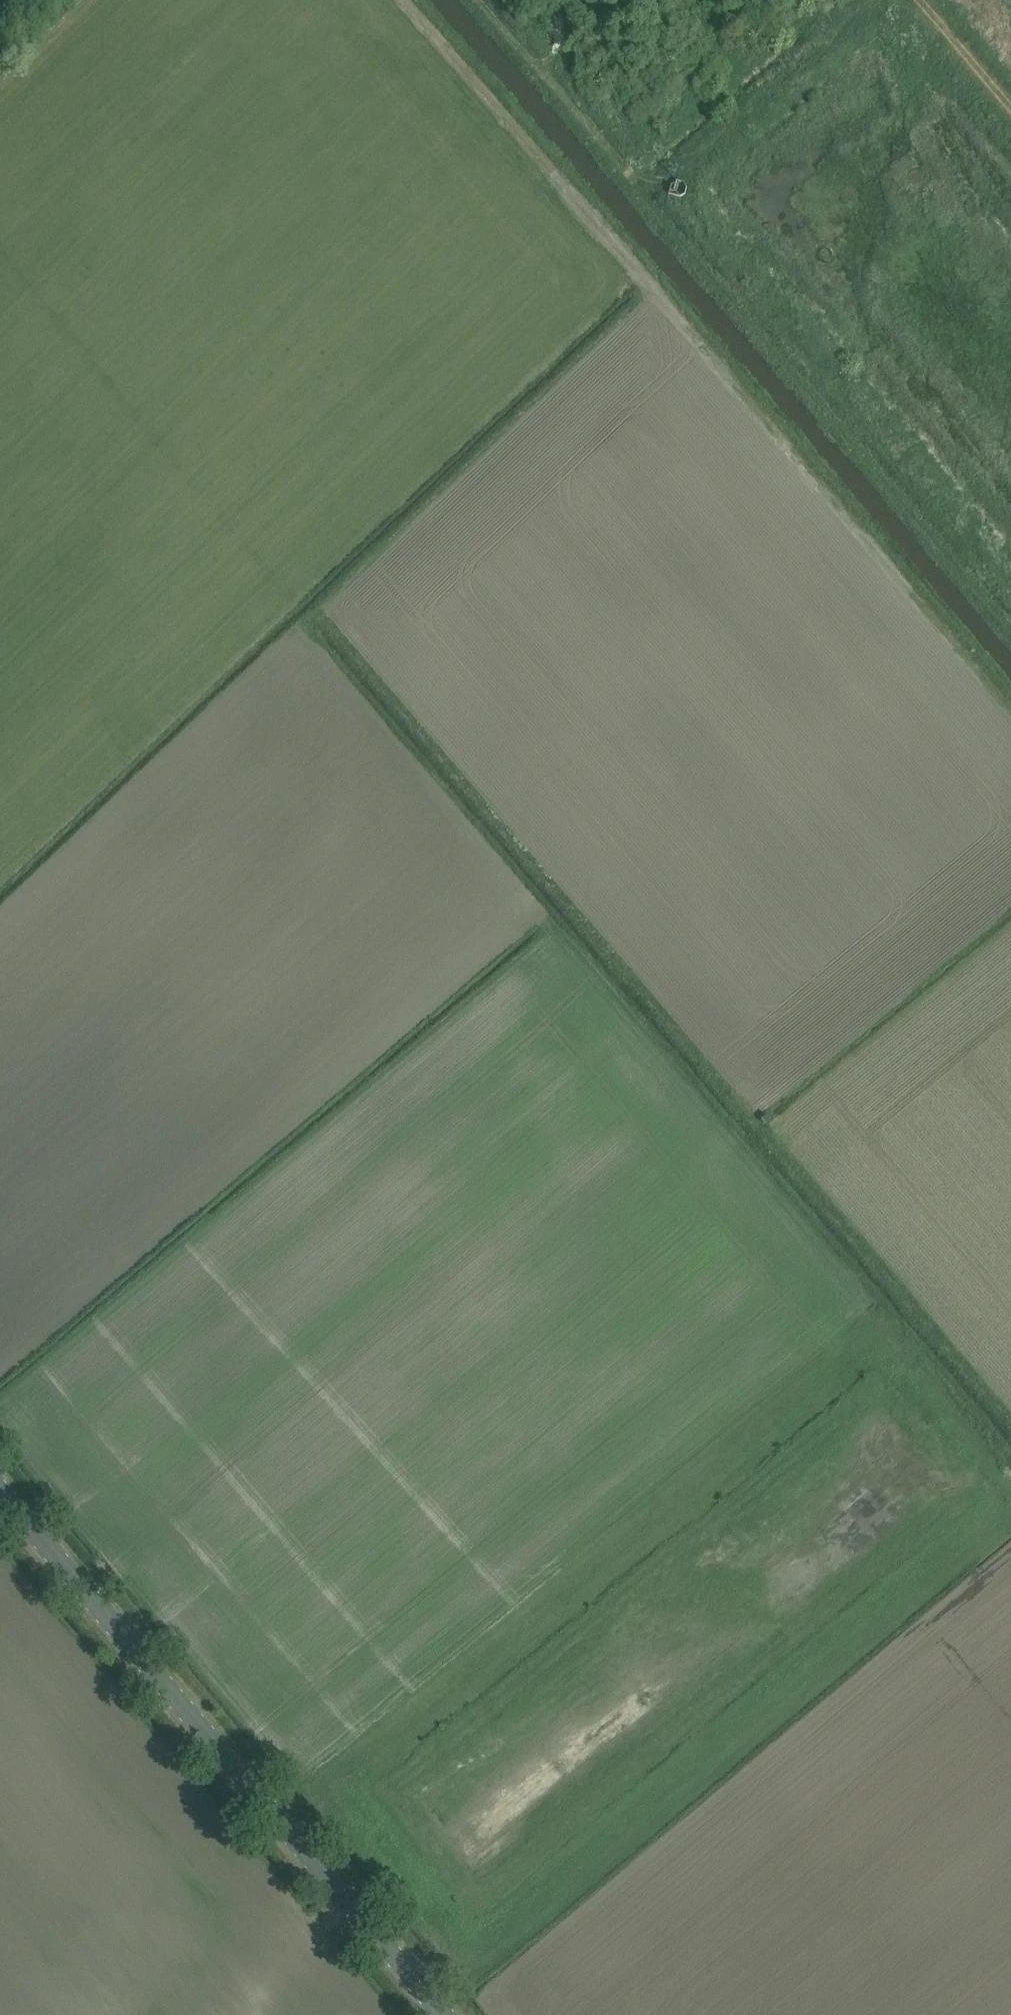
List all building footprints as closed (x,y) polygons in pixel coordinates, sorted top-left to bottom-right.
[(662,362),(650,367),(655,379),(667,374),(662,362)]
